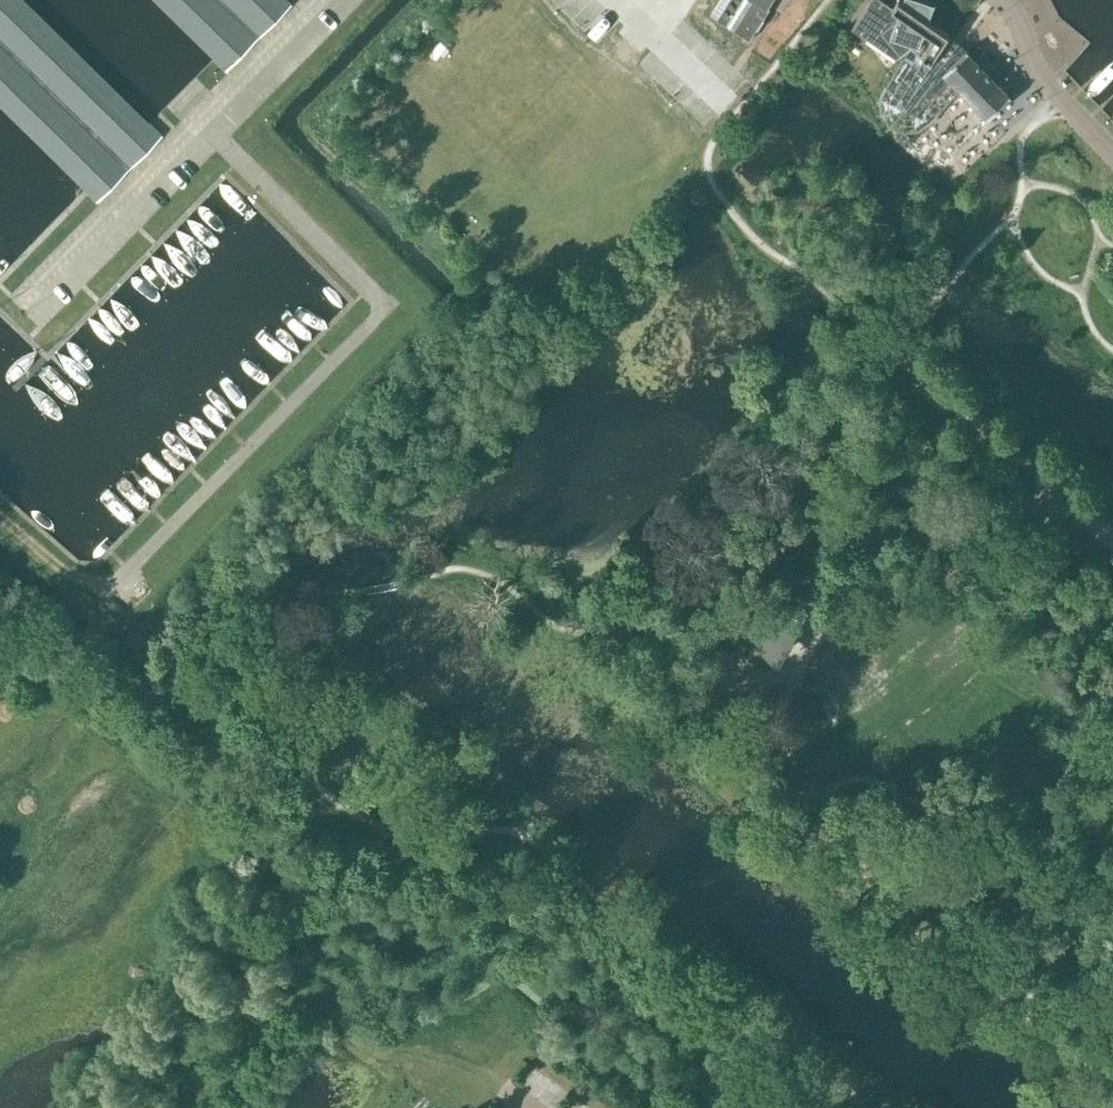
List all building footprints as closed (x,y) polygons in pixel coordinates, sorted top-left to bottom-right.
[(161,135),(151,125),(24,0),(0,0),(0,105),(87,190),(97,200),(161,135)] [(216,60),(226,70),(290,4),(286,0),(155,0),(216,60)] [(709,13),(749,39),(769,7),(766,5),(769,0),(718,0),(709,13)] [(948,35),(949,32),(931,20),(929,17),(935,1),(932,0),(903,0),(897,0),(893,6),(889,11),(879,4),(882,0),(869,0),(850,27),(859,33),(863,27),(874,36),(881,31),(900,54),(908,48),(929,31),(934,35),(922,53),(931,59),(948,35)] [(929,31),(908,48),(886,83),(880,96),(881,111),(890,123),(903,129),(918,128),(930,119),(961,90),(945,73),(966,49),(948,35),(931,59),(922,53),(934,35),(929,31)] [(961,90),(961,89),(988,117),(1012,94),(988,70),(995,63),(982,49),(975,56),(967,48),(966,49),(945,73),(961,90)] [(750,636),(780,664),(810,606),(770,597),(767,602),(750,593),(734,624),(743,628),(751,633),(750,636)]
